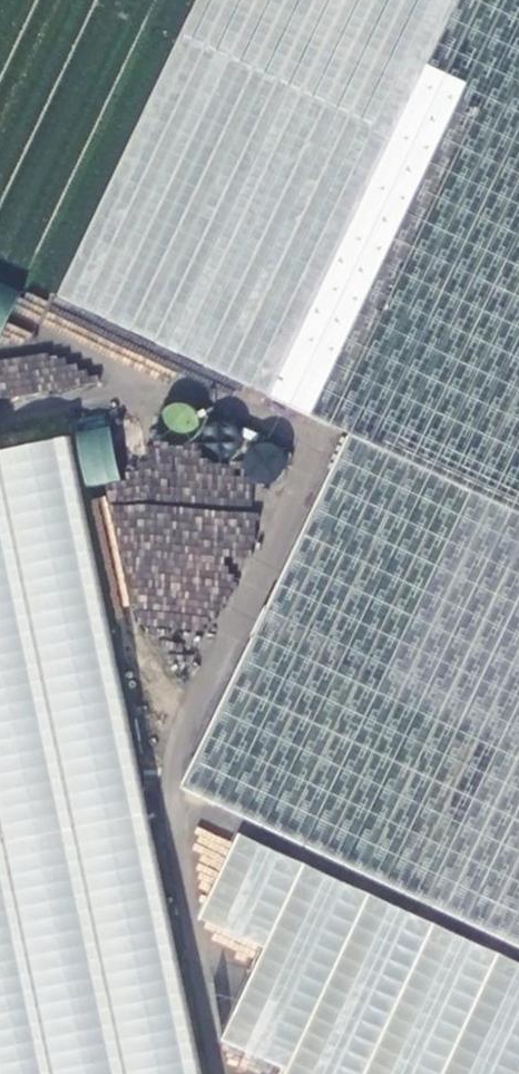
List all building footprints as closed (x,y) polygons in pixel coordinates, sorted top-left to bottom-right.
[(65,305),(351,438),(185,792),(518,947),(518,0),(208,0),(65,305)] [(20,284),(0,277),(0,337),(20,284)] [(0,361),(0,396),(98,384),(94,350),(0,361)] [(176,403),(172,405),(169,407),(166,410),(164,413),(163,417),(162,421),(162,425),(163,429),(165,433),(167,436),(170,439),(174,441),(178,442),(182,443),(186,443),(190,442),(193,440),(197,438),(199,435),(201,431),(203,427),(203,423),(203,419),(202,415),(200,412),(198,409),(195,406),(192,404),(188,402),(184,402),(180,402),(176,403)] [(228,422),(224,422),(220,422),(216,423),(213,425),(210,428),(207,431),(206,434),(204,438),(204,442),(204,446),(205,450),(207,453),(209,456),(212,459),(216,461),(219,462),(223,463),(227,463),(231,462),(235,460),(238,458),(241,455),(243,452),(244,448),(245,444),(245,440),(244,437),(243,433),(241,430),(238,427),(235,424),(232,423),(228,422)] [(68,442),(0,456),(0,1073),(198,1073),(68,442)] [(276,443),(272,442),(268,442),(265,443),(261,444),(258,447),(255,449),(253,453),(251,456),(250,460),(250,464),(251,468),(252,471),(254,475),(256,478),(259,480),(263,482),(267,483),(271,483),(275,483),(278,482),(282,480),(285,477),(287,474),(289,471),(291,467),(291,464),(291,460),(290,456),(288,452),(286,449),(283,446),(280,444),(276,443)] [(204,858),(198,878),(216,883),(230,838),(196,828),(188,853),(204,858)] [(246,835),(204,920),(271,947),(228,1039),(295,1068),(292,1073),(518,1073),(518,960),(246,835)]
